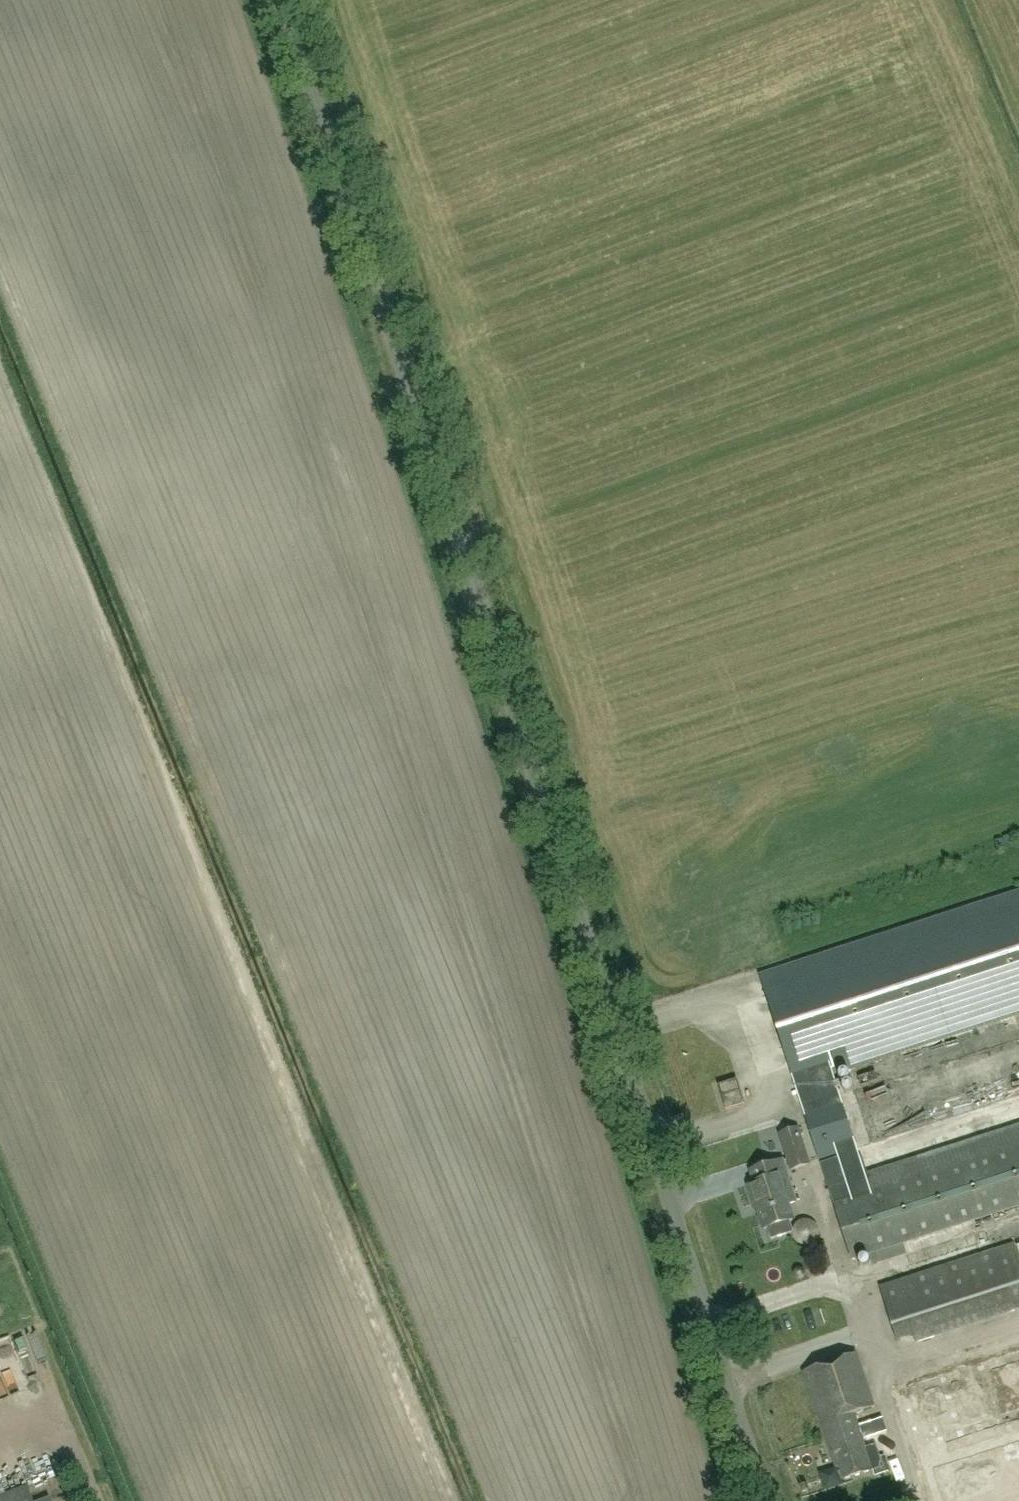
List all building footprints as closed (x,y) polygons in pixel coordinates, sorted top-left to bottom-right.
[(865,1173),(834,1075),(1018,1016),(1018,890),(760,973),(820,1159),(837,1154),(838,1157),(821,1163),(852,1258),(1018,1205),(1018,1124),(865,1173)] [(719,1085),(723,1096),(727,1109),(745,1103),(741,1090),(737,1079),(719,1085)] [(799,1128),(780,1134),(791,1169),(810,1163),(799,1128)] [(794,1233),(790,1220),(793,1219),(782,1184),(784,1183),(778,1162),(751,1171),(755,1184),(749,1186),(754,1204),(756,1203),(764,1228),(767,1227),(771,1240),(794,1233)] [(885,1280),(901,1343),(1018,1315),(1018,1248),(885,1280)] [(845,1479),(872,1470),(874,1477),(890,1472),(885,1456),(881,1457),(876,1444),(866,1447),(855,1413),(876,1407),(858,1353),(804,1370),(820,1419),(821,1418),(837,1467),(840,1465),(845,1479)] [(949,1424),(934,1378),(903,1388),(918,1434),(949,1424)] [(948,1453),(958,1476),(991,1462),(985,1448),(970,1454),(966,1446),(948,1453)] [(935,1500),(1018,1500),(1018,1450),(952,1479),(943,1458),(921,1467),(935,1500)] [(27,1487),(0,1497),(0,1500),(32,1500),(27,1487)]
